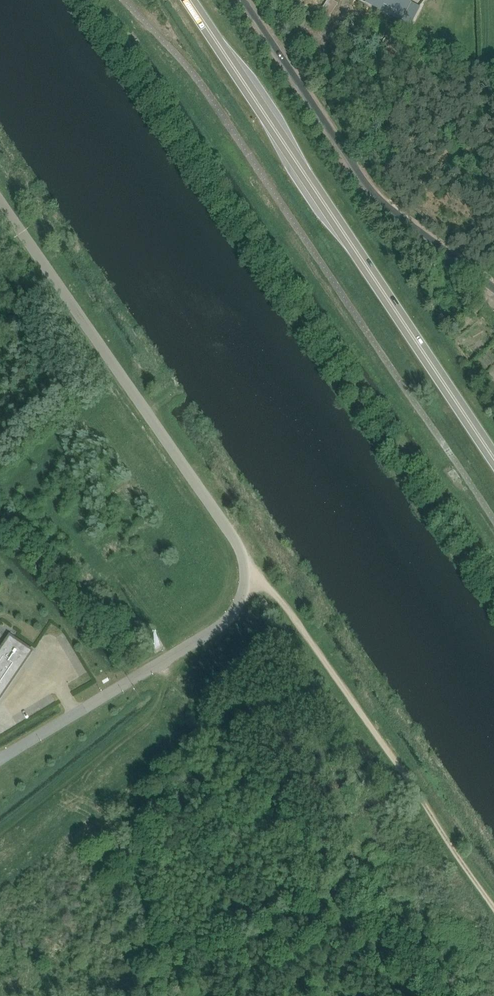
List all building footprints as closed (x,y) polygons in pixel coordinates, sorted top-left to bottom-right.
[(10,635),(0,649),(0,698),(32,651),(10,635)]
